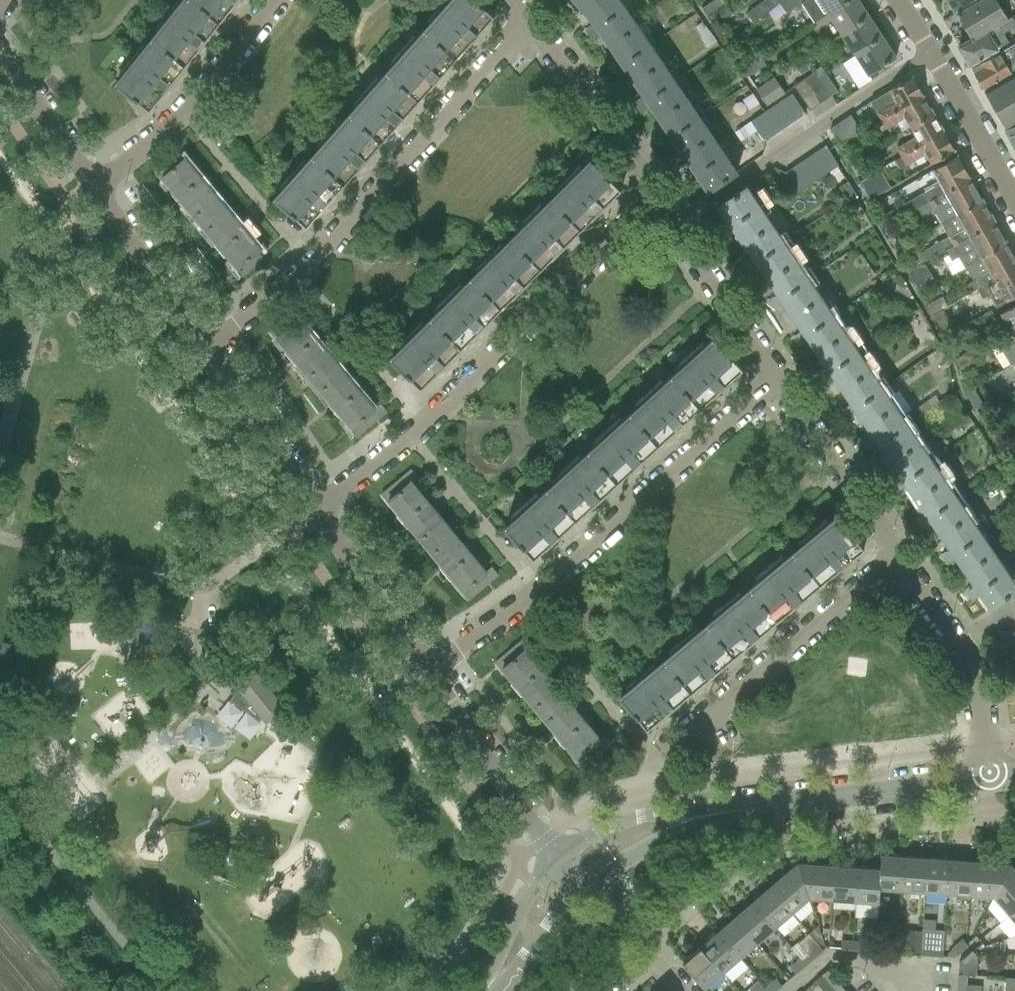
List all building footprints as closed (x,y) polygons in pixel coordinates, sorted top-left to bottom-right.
[(152,39),(185,65),(220,21),(194,0),(183,0),(152,39)] [(220,21),(237,0),(194,0),(220,21)] [(425,29),(456,58),(494,16),(476,0),(451,0),(425,29)] [(584,9),(594,0),(576,0),(584,9)] [(584,9),(595,22),(587,28),(592,36),(601,30),(611,44),(639,24),(632,14),(625,4),(626,4),(623,0),(594,0),(584,9)] [(702,8),(707,15),(724,3),(722,0),(713,0),(702,8)] [(784,0),(764,0),(747,14),(754,23),(779,3),(780,3),(784,0)] [(780,3),(779,3),(787,14),(805,0),(784,0),(780,3)] [(801,3),(814,22),(828,13),(847,0),(805,0),(801,3)] [(841,33),(869,15),(859,0),(847,0),(828,13),(841,33)] [(957,12),(977,0),(946,0),(949,5),(953,5),(957,12)] [(957,12),(972,38),(1011,15),(1014,13),(1014,0),(977,0),(957,12)] [(717,9),(709,15),(718,27),(726,21),(717,9)] [(686,10),(678,16),(683,22),(691,16),(686,10)] [(841,33),(855,53),(882,35),(869,15),(841,33)] [(958,46),(970,65),(1007,43),(1002,33),(1003,33),(1003,32),(1014,25),(1014,21),(1011,15),(972,38),(958,46)] [(703,21),(695,26),(702,36),(709,31),(703,21)] [(639,24),(611,44),(621,58),(611,65),(617,73),(626,67),(635,80),(664,61),(657,50),(651,42),(653,41),(648,33),(646,34),(639,24)] [(425,29),(387,71),(419,100),(456,58),(425,29)] [(855,53),(841,62),(858,87),(872,79),(868,74),(896,57),(882,35),(855,53)] [(185,65),(152,39),(117,83),(149,109),(185,65)] [(972,68),(974,72),(984,89),(986,92),(1014,76),(1013,75),(1014,74),(1014,43),(972,68)] [(761,57),(743,69),(749,76),(766,64),(761,57)] [(804,59),(795,64),(800,72),(809,67),(804,59)] [(664,61),(635,80),(645,94),(636,101),(641,109),(650,103),(660,117),(689,97),(682,87),(676,79),(677,78),(678,77),(672,69),(671,70),(664,61)] [(822,67),(815,72),(818,77),(825,72),(822,67)] [(387,71),(349,114),(381,142),(419,100),(387,71)] [(815,72),(804,79),(820,103),(838,91),(825,72),(818,77),(815,72)] [(986,92),(996,109),(1014,98),(1014,74),(1013,75),(1014,76),(986,92)] [(767,104),(785,91),(774,75),(756,88),(767,104)] [(913,76),(871,102),(880,119),(923,95),(913,76)] [(820,103),(804,79),(794,86),(810,110),(820,103)] [(756,98),(750,91),(742,96),(748,104),(756,98)] [(792,93),(782,100),(795,120),(805,113),(792,93)] [(904,117),(910,126),(934,113),(923,95),(880,119),(885,128),(904,117)] [(675,139),(685,153),(712,135),(705,125),(709,123),(698,106),(695,107),(689,97),(660,117),(670,131),(660,138),(665,146),(675,139)] [(996,109),(1007,129),(1014,125),(1014,98),(996,109)] [(782,100),(771,107),(784,127),(795,120),(782,100)] [(771,107),(761,114),(774,134),(784,127),(771,107)] [(897,148),(901,155),(944,131),(934,113),(910,126),(916,137),(897,148)] [(349,114),(312,156),(344,184),(381,142),(349,114)] [(774,134),(761,114),(750,121),(764,141),(774,134)] [(851,115),(830,129),(839,143),(846,139),(861,130),(851,115)] [(1004,131),(1006,134),(1014,151),(1014,125),(1007,129),(1004,131)] [(901,155),(894,159),(899,167),(906,163),(925,152),(931,163),(937,160),(954,150),(944,131),(901,155)] [(706,139),(685,153),(695,168),(685,174),(690,182),(699,175),(710,190),(737,171),(739,170),(731,159),(732,158),(721,141),(720,142),(714,134),(712,135),(706,139)] [(856,157),(846,139),(839,143),(836,144),(847,162),(856,157)] [(838,166),(826,145),(816,152),(829,172),(838,166)] [(829,172),(816,152),(805,159),(819,179),(829,172)] [(162,178),(200,222),(222,204),(184,158),(181,161),(175,154),(154,172),(160,179),(162,178)] [(883,215),(878,218),(883,227),(888,224),(889,223),(918,207),(968,178),(970,177),(968,174),(957,155),(940,165),(936,167),(930,171),(938,184),(883,215)] [(344,184),(312,156),(274,198),(306,226),(344,184)] [(591,157),(551,197),(581,226),(621,186),(591,157)] [(857,180),(859,179),(867,175),(856,157),(847,162),(857,180)] [(819,179),(805,159),(795,165),(808,186),(819,179)] [(808,186),(795,165),(785,172),(798,192),(808,186)] [(891,186),(881,167),(867,175),(859,179),(870,198),(891,186)] [(832,173),(822,180),(828,189),(838,182),(832,173)] [(933,210),(940,223),(982,199),(970,177),(918,207),(923,216),(933,210)] [(848,181),(839,186),(846,199),(856,194),(848,181)] [(745,188),(720,205),(729,219),(720,226),(726,234),(735,227),(744,242),(769,225),(772,223),(773,222),(782,217),(774,206),(766,212),(761,205),(764,203),(758,195),(755,196),(748,185),(747,186),(745,187),(745,188)] [(551,197),(511,237),(541,266),(581,226),(551,197)] [(948,236),(903,262),(907,270),(945,249),(953,244),(968,236),(995,221),(982,199),(940,223),(948,236)] [(222,204),(200,222),(237,268),(236,269),(242,276),(263,258),(257,251),(260,249),(222,204)] [(769,225),(744,242),(754,256),(745,262),(750,270),(759,264),(769,278),(798,259),(791,248),(785,240),(787,239),(781,230),(788,226),(782,217),(773,222),(772,223),(769,225)] [(953,244),(945,249),(951,260),(959,256),(965,266),(968,265),(1007,242),(995,221),(968,236),(953,244)] [(511,237),(471,277),(501,306),(541,266),(511,237)] [(965,266),(968,271),(973,280),(971,281),(966,284),(970,292),(976,289),(1014,267),(1014,257),(1007,242),(968,265),(965,266)] [(798,259),(769,278),(779,293),(770,298),(775,306),(784,300),(793,315),(822,295),(815,285),(810,277),(812,275),(807,268),(805,269),(798,259)] [(921,263),(908,271),(920,293),(934,285),(921,263)] [(976,289),(981,299),(989,295),(996,307),(1014,296),(1014,267),(976,289)] [(471,277),(431,317),(461,347),(501,306),(471,277)] [(822,295),(793,315),(803,329),(794,335),(799,343),(808,337),(818,351),(847,331),(840,321),(835,313),(837,312),(832,304),(829,306),(822,295)] [(942,296),(927,305),(933,315),(944,308),(948,306),(942,296)] [(1014,334),(1014,333),(1014,304),(1001,313),(1014,334)] [(944,308),(933,315),(945,337),(956,330),(944,308)] [(277,337),(314,382),(337,363),(299,318),(296,321),(290,314),(269,331),(275,338),(277,337)] [(461,347),(431,317),(391,358),(421,387),(461,347)] [(847,331),(818,351),(828,365),(819,371),(824,379),(833,373),(843,387),(872,368),(865,358),(859,350),(862,348),(856,340),(854,342),(847,331)] [(1012,363),(1014,361),(1014,333),(1014,334),(997,344),(1010,364),(1012,363)] [(715,337),(674,374),(702,405),(743,368),(715,337)] [(955,358),(959,365),(977,354),(973,347),(955,358)] [(977,354),(959,365),(963,370),(963,371),(965,374),(982,363),(981,360),(977,354)] [(337,363),(314,382),(331,401),(352,427),(351,428),(357,435),(386,411),(380,404),(375,409),(337,363)] [(872,368),(843,387),(852,401),(852,402),(843,408),(849,416),(858,410),(868,424),(897,404),(894,401),(890,394),(884,386),(887,385),(881,377),(879,378),(872,368)] [(674,374),(632,412),(660,443),(702,405),(674,374)] [(972,387),(965,391),(976,409),(983,405),(972,387)] [(897,404),(868,424),(877,438),(868,444),(873,452),(883,446),(892,460),(921,441),(914,430),(909,423),(911,421),(906,414),(904,415),(897,404)] [(981,416),(991,433),(999,428),(988,411),(981,416)] [(632,412),(589,450),(618,481),(660,443),(632,412)] [(999,428),(991,433),(1002,451),(1010,446),(999,428)] [(921,441),(892,460),(902,475),(893,481),(898,489),(907,483),(917,497),(946,477),(939,467),(933,459),(936,457),(930,449),(928,451),(921,441)] [(589,450),(547,488),(576,520),(618,481),(589,450)] [(389,501),(426,546),(449,527),(411,482),(416,477),(411,470),(381,494),(387,502),(389,501)] [(946,477),(917,497),(926,511),(917,517),(923,525),(932,519),(941,533),(971,513),(968,510),(964,503),(958,496),(960,494),(955,486),(953,487),(946,477)] [(576,520),(547,488),(505,527),(533,558),(576,520)] [(971,513),(941,533),(951,547),(942,553),(948,562),(956,556),(966,570),(995,550),(988,540),(983,531),(985,530),(980,523),(978,524),(971,513)] [(838,515),(794,551),(821,583),(864,546),(838,515)] [(449,527),(426,546),(464,591),(462,592),(468,599),(497,575),(491,568),(486,572),(449,527)] [(966,570),(976,584),(967,590),(972,598),(981,592),(992,607),(993,606),(993,605),(1014,590),(1014,583),(1011,577),(1014,575),(1004,559),(1002,560),(995,550),(966,570)] [(794,551),(751,587),(777,619),(821,583),(794,551)] [(751,587),(708,623),(734,655),(777,619),(751,587)] [(708,623),(664,659),(691,691),(734,655),(708,623)] [(996,644),(1014,644),(1014,632),(997,631),(996,644)] [(503,668),(541,713),(563,694),(525,650),(530,645),(524,638),(495,663),(501,670),(503,668)] [(3,640),(0,649),(0,668),(19,674),(27,647),(3,640)] [(691,691),(664,659),(621,695),(648,727),(691,691)] [(260,721),(263,719),(265,722),(283,708),(246,663),(229,676),(238,688),(229,701),(260,721)] [(563,694),(541,713),(579,758),(577,759),(583,767),(613,742),(607,735),(601,739),(563,694)] [(879,888),(902,889),(904,856),(881,854),(880,868),(881,868),(879,888)] [(902,889),(924,891),(927,858),(904,856),(902,889)] [(924,891),(948,893),(950,859),(927,858),(924,891)] [(948,893),(970,894),(973,861),(950,859),(948,893)] [(970,894),(994,896),(1010,864),(1010,863),(973,861),(970,894)] [(813,910),(809,897),(798,863),(797,863),(770,886),(799,921),(813,910)] [(809,897),(832,898),(835,865),(798,863),(809,897)] [(987,908),(999,922),(1009,914),(1014,908),(1014,870),(1010,864),(994,896),(987,908)] [(832,898),(855,900),(858,867),(835,865),(832,898)] [(855,900),(854,916),(877,918),(878,902),(878,900),(879,888),(881,868),(880,868),(858,867),(855,900)] [(782,936),(799,921),(770,886),(752,901),(774,927),(782,936)] [(757,942),(774,927),(752,901),(735,916),(757,942)] [(998,925),(1009,938),(1014,936),(1014,908),(1009,914),(998,925)] [(739,956),(757,942),(735,916),(718,931),(739,956)] [(920,954),(942,956),(944,930),(922,928),(920,954)] [(747,966),(739,956),(718,931),(700,946),(722,971),(730,980),(747,966)] [(792,947),(801,958),(806,964),(822,949),(808,933),(792,947)] [(951,948),(957,954),(968,945),(962,938),(951,948)] [(838,948),(852,949),(852,941),(838,940),(838,948)] [(852,941),(852,949),(865,950),(866,942),(852,941)] [(883,951),(897,952),(898,944),(884,943),(883,951)] [(898,944),(897,952),(911,953),(911,945),(898,944)] [(704,987),(722,971),(700,946),(683,962),(704,987)] [(959,961),(958,973),(966,974),(976,975),(977,956),(972,950),(968,953),(959,961)] [(806,964),(801,958),(790,967),(795,973),(806,964)] [(821,974),(830,985),(824,990),(842,990),(845,989),(827,969),(821,974)] [(1004,990),(1014,990),(1014,977),(1005,977),(1004,990)] [(766,987),(769,990),(774,990),(781,985),(776,979),(766,987)] [(956,990),(980,990),(981,986),(968,985),(965,985),(965,980),(957,979),(956,990)] [(748,989),(750,990),(769,990),(766,987),(765,989),(758,980),(748,989)]
